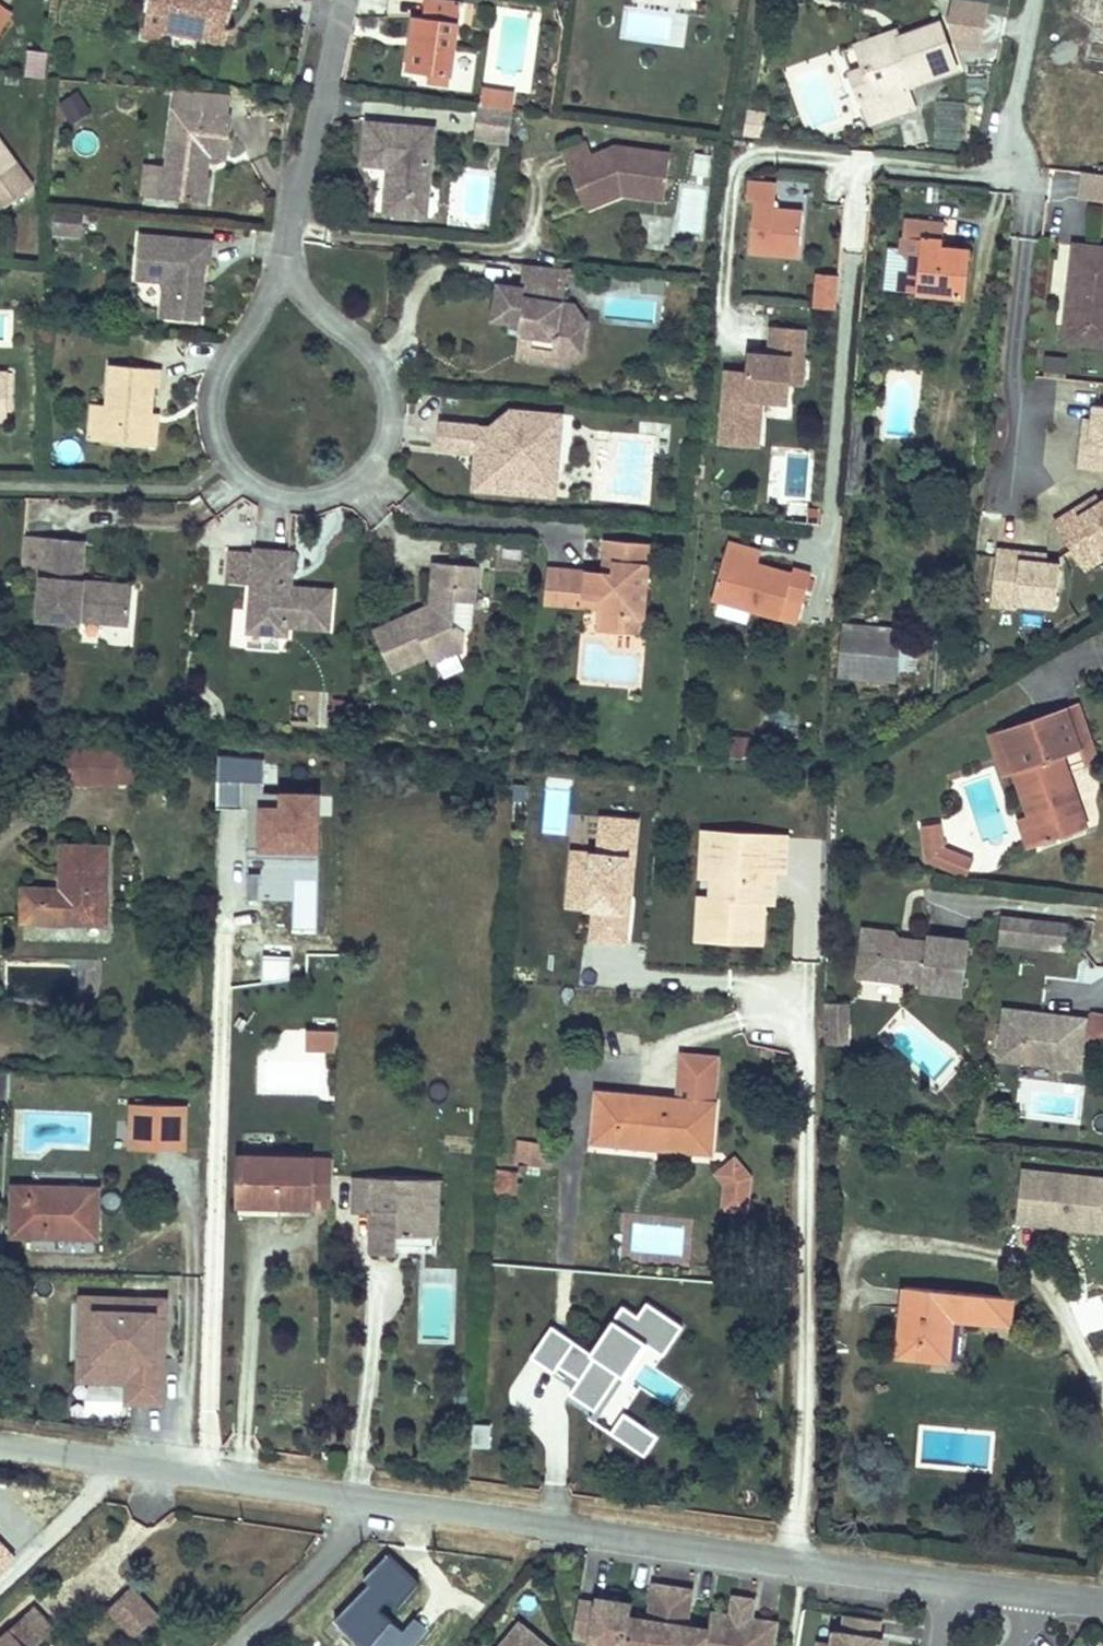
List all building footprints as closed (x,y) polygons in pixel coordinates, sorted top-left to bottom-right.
[(235,0),(150,0),(142,39),(165,43),(167,32),(207,40),(209,25),(214,23),(230,26),(235,0)] [(461,4),(433,0),(426,0),(423,17),(416,16),(413,39),(417,39),(416,46),(412,46),(408,71),(451,77),(461,4)] [(988,3),(968,0),(954,0),(950,22),(984,27),(988,3)] [(1096,25),(1089,57),(1102,59),(1102,0),(1079,0),(1077,12),(1096,25)] [(0,7),(0,30),(11,14),(0,7)] [(670,20),(631,14),(628,33),(668,39),(670,20)] [(957,70),(941,22),(899,37),(900,41),(859,55),(864,69),(873,93),(861,98),(870,124),(915,108),(908,87),(957,70)] [(979,49),(984,27),(950,22),(957,46),(979,49)] [(227,44),(230,26),(214,23),(209,25),(207,40),(227,44)] [(859,55),(900,41),(899,37),(896,28),(855,42),(859,55)] [(45,77),(48,55),(29,53),(26,75),(45,77)] [(873,93),(864,69),(850,74),(859,98),(861,98),(873,93)] [(450,87),(451,77),(429,74),(427,84),(450,87)] [(513,110),(516,91),(483,86),(482,95),(494,97),(492,107),(513,110)] [(92,112),(79,92),(61,104),(74,124),(92,112)] [(492,107),(494,97),(482,95),(481,106),(492,107)] [(960,149),(962,103),(935,101),(933,147),(960,149)] [(509,143),(513,110),(492,107),(481,106),(476,138),(509,143)] [(226,156),(231,116),(174,109),(167,166),(166,172),(162,175),(160,196),(207,202),(210,176),(203,175),(204,165),(208,165),(210,154),(226,156)] [(760,136),(763,114),(748,111),(744,133),(760,136)] [(428,197),(434,129),(369,123),(365,164),(390,166),(394,166),(393,175),(389,174),(385,212),(415,215),(417,196),(428,197)] [(0,140),(0,211),(34,187),(0,140)] [(596,200),(580,161),(594,155),(588,140),(562,151),(586,211),(625,195),(629,195),(630,189),(624,188),(596,200)] [(665,200),(671,153),(616,146),(580,161),(596,200),(624,188),(630,189),(629,195),(665,200)] [(709,177),(712,155),(695,153),(693,175),(709,177)] [(160,196),(162,175),(166,172),(167,166),(145,163),(141,194),(160,196)] [(1085,171),(1082,199),(1102,201),(1102,173),(1085,171)] [(800,257),(804,211),(775,208),(777,183),(749,181),(747,199),(754,200),(750,253),(800,257)] [(426,216),(428,197),(417,196),(415,215),(426,216)] [(81,234),(83,213),(54,211),(53,232),(81,234)] [(945,223),(905,219),(902,249),(889,248),(885,290),(967,298),(971,251),(943,248),(945,223)] [(198,284),(199,274),(204,274),(205,262),(210,262),(212,241),(140,235),(136,279),(165,281),(162,318),(200,321),(203,284),(198,284)] [(1076,246),(1074,265),(1077,265),(1073,299),(1070,299),(1065,341),(1102,345),(1102,249),(1076,246)] [(587,322),(575,305),(562,303),(568,269),(527,264),(523,287),(499,283),(492,319),(510,322),(509,332),(519,334),(532,336),(531,347),(552,351),(564,368),(581,356),(587,322)] [(663,293),(665,277),(650,276),(648,291),(663,293)] [(838,308),(841,278),(820,276),(817,306),(838,308)] [(788,402),(791,357),(805,358),(805,357),(803,357),(806,329),(771,326),(769,354),(755,353),(754,365),(749,364),(748,368),(746,399),(763,400),(788,402)] [(564,368),(552,351),(531,347),(532,336),(519,334),(516,359),(564,368)] [(1066,373),(1068,358),(1047,356),(1045,371),(1066,373)] [(803,385),(805,358),(791,357),(789,383),(803,385)] [(149,446),(155,387),(160,387),(162,370),(111,365),(104,441),(149,446)] [(746,399),(748,368),(727,366),(721,439),(760,442),(763,400),(746,399)] [(9,372),(0,372),(0,420),(7,420),(9,372)] [(104,441),(107,405),(91,403),(87,440),(104,441)] [(1095,405),(1091,434),(1084,433),(1080,468),(1102,470),(1102,405),(1095,405)] [(559,461),(563,415),(511,411),(492,428),(440,423),(438,447),(483,451),(482,459),(477,459),(474,484),(503,486),(512,478),(543,481),(544,460),(559,461)] [(158,446),(162,413),(152,412),(149,446),(158,446)] [(1093,421),(1086,420),(1084,433),(1091,434),(1093,421)] [(555,499),(559,461),(544,460),(543,481),(512,478),(503,486),(474,484),(474,492),(555,499)] [(1101,504),(1097,498),(1086,505),(1090,510),(1101,504)] [(1101,504),(1090,510),(1086,505),(1056,523),(1075,553),(1094,541),(1102,553),(1102,502),(1101,504)] [(206,535),(222,524),(216,516),(200,527),(206,535)] [(129,625),(132,595),(112,593),(107,587),(108,583),(81,581),(85,541),(49,537),(48,543),(24,540),(21,567),(46,569),(45,577),(42,577),(38,619),(80,623),(81,620),(129,625)] [(644,619),(651,544),(606,540),(604,562),(614,563),(613,574),(603,573),(548,568),(545,603),(585,607),(586,597),(601,598),(600,608),(598,628),(624,631),(625,617),(644,619)] [(758,565),(763,550),(730,540),(725,555),(758,565)] [(1094,541),(1075,553),(1086,570),(1102,559),(1102,554),(1102,553),(1094,541)] [(330,630),(333,590),(292,587),(295,552),(255,549),(255,552),(232,550),(229,575),(253,577),(252,584),(248,632),(281,635),(287,636),(288,626),(330,630)] [(1056,607),(1061,564),(1045,563),(1032,561),(1033,554),(998,550),(994,585),(1017,588),(1015,602),(1056,607)] [(1045,563),(1046,556),(1033,554),(1032,561),(1045,563)] [(803,606),(812,573),(794,568),(792,575),(725,555),(713,598),(779,617),(784,600),(803,606)] [(461,649),(464,629),(452,621),(454,601),(474,603),(476,589),(468,588),(470,566),(435,562),(431,605),(430,613),(414,621),(411,614),(374,631),(392,671),(428,655),(432,663),(461,649)] [(613,574),(614,563),(604,562),(603,573),(613,574)] [(476,589),(478,566),(470,566),(468,588),(476,589)] [(45,577),(46,569),(21,567),(21,575),(45,577)] [(252,584),(253,577),(229,575),(229,582),(252,584)] [(132,595),(133,586),(108,583),(107,587),(112,593),(132,595)] [(1015,607),(1017,588),(994,585),(992,605),(1015,607)] [(600,608),(601,598),(586,597),(585,607),(600,608)] [(798,623),(803,606),(784,600),(779,617),(798,623)] [(472,630),(474,603),(454,601),(452,621),(464,629),(472,630)] [(414,621),(430,613),(431,605),(411,614),(414,621)] [(643,632),(644,619),(625,617),(624,631),(643,632)] [(895,680),(900,630),(845,625),(840,675),(895,680)] [(280,651),(281,635),(248,632),(246,648),(280,651)] [(31,670),(33,655),(17,653),(16,668),(31,670)] [(349,711),(350,700),(335,700),(334,710),(349,711)] [(1101,761),(1080,702),(1067,706),(1082,749),(1080,749),(1087,767),(1101,761)] [(1074,789),(1063,755),(1080,749),(1082,749),(1067,706),(1000,729),(1039,845),(1088,828),(1082,810),(1076,812),(1069,791),(1074,789)] [(1015,774),(1000,729),(987,734),(1002,779),(1015,774)] [(744,751),(742,736),(732,738),(734,752),(744,751)] [(116,784),(117,750),(66,748),(65,783),(116,784)] [(136,785),(137,750),(117,750),(116,784),(136,785)] [(219,756),(218,808),(249,810),(247,858),(318,858),(319,795),(251,793),(251,760),(219,756)] [(172,804),(172,787),(161,787),(161,804),(172,804)] [(1082,810),(1074,789),(1069,791),(1076,812),(1082,810)] [(1039,845),(1029,815),(1017,820),(1027,849),(1039,845)] [(593,937),(626,941),(638,821),(604,817),(601,853),(575,851),(570,904),(596,906),(593,937)] [(974,860),(944,848),(941,823),(923,826),(928,860),(967,877),(974,860)] [(724,877),(726,833),(701,831),(698,875),(713,876),(724,877)] [(762,944),(766,887),(748,886),(749,870),(779,872),(785,872),(788,837),(726,833),(724,877),(713,876),(711,898),(700,898),(697,940),(762,944)] [(105,923),(107,848),(63,847),(62,892),(24,891),(24,921),(105,923)] [(776,906),(779,872),(749,870),(748,886),(766,887),(765,905),(776,906)] [(261,883),(247,882),(247,901),(260,902),(261,883)] [(1019,947),(1022,921),(1004,919),(1001,945),(1019,947)] [(1065,953),(1068,927),(1022,921),(1019,947),(1065,953)] [(963,995),(969,941),(928,937),(927,942),(909,940),(909,946),(898,944),(899,939),(893,934),(863,931),(858,977),(922,984),(922,990),(963,995)] [(847,1032),(847,1003),(825,1003),(825,1032),(847,1032)] [(1082,1057),(1087,1019),(1057,1015),(1051,1020),(1043,1019),(1043,1013),(1005,1009),(999,1059),(1065,1068),(1066,1055),(1082,1057)] [(1093,1012),(1087,1051),(1102,1053),(1102,1013),(1093,1012)] [(320,1050),(320,1030),(306,1030),(306,1049),(320,1050)] [(336,1050),(337,1031),(320,1030),(320,1050),(336,1050)] [(716,1075),(718,1056),(683,1052),(681,1072),(716,1075)] [(1081,1070),(1082,1057),(1066,1055),(1065,1068),(1081,1070)] [(0,1071),(0,1099),(8,1099),(9,1072),(0,1071)] [(710,1152),(715,1103),(713,1103),(716,1075),(681,1072),(678,1100),(598,1092),(593,1141),(655,1147),(656,1143),(664,1143),(663,1148),(710,1152)] [(186,1149),(187,1106),(132,1104),(131,1122),(149,1123),(148,1148),(186,1149)] [(148,1148),(149,1123),(131,1122),(130,1148),(148,1148)] [(545,1168),(548,1144),(519,1140),(515,1165),(520,1165),(519,1172),(526,1173),(527,1166),(545,1168)] [(553,1169),(556,1146),(548,1144),(545,1168),(553,1169)] [(332,1208),(333,1160),(241,1157),(240,1205),(332,1208)] [(746,1210),(749,1177),(735,1160),(719,1175),(727,1185),(724,1208),(746,1210)] [(540,1175),(540,1167),(527,1166),(526,1173),(540,1175)] [(516,1194),(519,1172),(494,1169),(491,1191),(516,1194)] [(1024,1171),(1020,1206),(1039,1208),(1037,1225),(1059,1227),(1060,1214),(1074,1215),(1072,1229),(1096,1231),(1097,1218),(1102,1219),(1102,1179),(1024,1171)] [(421,1236),(421,1204),(438,1205),(439,1179),(355,1177),(354,1213),(372,1213),(371,1253),(397,1254),(397,1235),(421,1236)] [(96,1237),(98,1190),(15,1188),(13,1235),(96,1237)] [(437,1236),(438,1205),(421,1204),(421,1236),(437,1236)] [(279,1215),(279,1206),(240,1205),(239,1214),(279,1215)] [(1037,1225),(1039,1208),(1020,1206),(1018,1223),(1037,1225)] [(1072,1229),(1074,1215),(1060,1214),(1059,1227),(1072,1229)] [(436,1254),(436,1242),(399,1240),(398,1251),(436,1254)] [(947,1330),(948,1318),(952,1319),(1009,1324),(1012,1297),(905,1287),(898,1356),(948,1361),(951,1330),(947,1330)] [(130,1314),(131,1298),(82,1296),(81,1313),(130,1314)] [(130,1314),(81,1313),(80,1355),(104,1356),(104,1381),(128,1382),(127,1402),(164,1403),(165,1357),(160,1357),(160,1335),(166,1335),(167,1299),(131,1298),(130,1314)] [(548,1324),(526,1356),(571,1386),(568,1391),(593,1409),(587,1418),(592,1421),(643,1345),(661,1357),(682,1327),(644,1301),(635,1314),(620,1303),(588,1351),(548,1324)] [(104,1381),(104,1356),(80,1355),(79,1380),(104,1381)] [(622,1414),(609,1432),(642,1455),(655,1436),(622,1414)] [(387,1554),(363,1579),(368,1584),(334,1620),(360,1645),(407,1645),(397,1638),(385,1628),(391,1621),(377,1610),(388,1597),(399,1607),(418,1584),(387,1554)] [(673,1623),(667,1623),(673,1588),(654,1585),(649,1620),(630,1617),(625,1645),(669,1645),(673,1623)] [(708,1629),(694,1627),(684,1625),(685,1617),(687,1618),(689,1606),(691,1590),(673,1588),(667,1623),(673,1623),(669,1645),(705,1645),(708,1629)] [(153,1618),(126,1592),(101,1617),(128,1643),(153,1618)] [(776,1622),(759,1620),(759,1623),(750,1622),(753,1600),(734,1597),(730,1619),(710,1616),(708,1629),(705,1645),(772,1645),(776,1622)] [(630,1617),(632,1604),(597,1598),(596,1603),(579,1601),(573,1635),(590,1638),(589,1645),(625,1645),(630,1617)] [(48,1635),(22,1611),(5,1626),(13,1634),(0,1645),(35,1645),(48,1635)] [(883,1638),(878,1637),(880,1619),(845,1614),(843,1632),(834,1630),(832,1644),(832,1645),(882,1645),(883,1638)] [(694,1627),(695,1619),(687,1618),(685,1617),(684,1625),(694,1627)] [(407,1645),(415,1645),(429,1630),(414,1618),(403,1631),(391,1621),(385,1628),(397,1638),(407,1645)] [(527,1630),(520,1624),(501,1645),(513,1645),(527,1630)] [(527,1630),(513,1645),(546,1645),(527,1630)]
